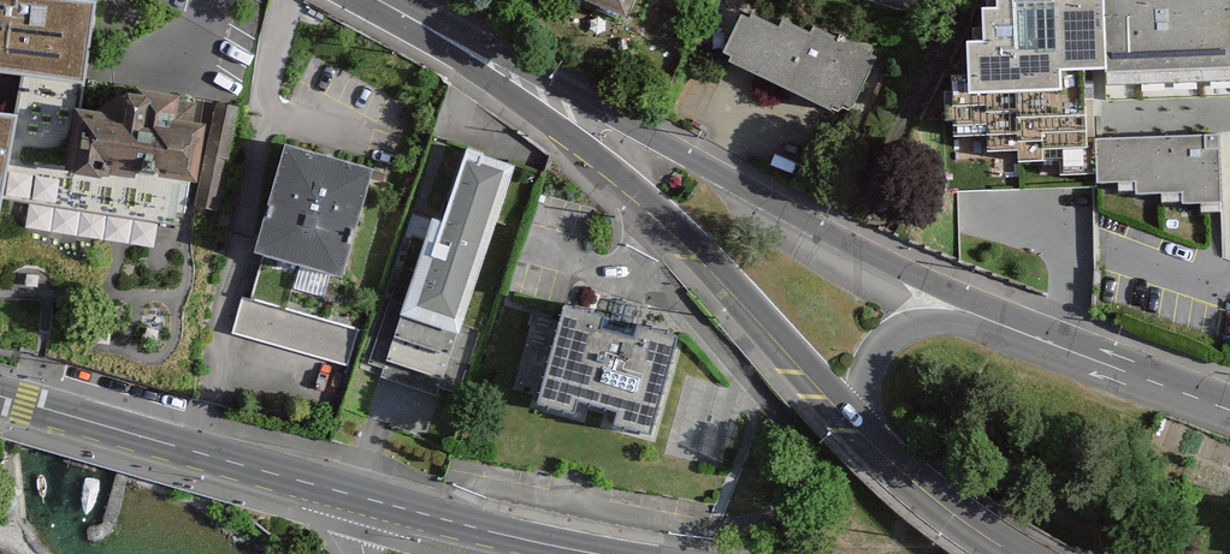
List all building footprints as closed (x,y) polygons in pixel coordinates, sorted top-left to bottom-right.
[(82,104),(96,0),(0,0),(0,65),(24,68),(17,110),(0,108),(0,211),(3,196),(172,223),(179,177),(195,179),(203,121),(181,117),(184,100),(126,92),(102,106),(82,104)] [(627,16),(634,0),(587,0),(627,16)] [(1000,0),(997,0),(990,0),(989,34),(973,35),(973,71),(961,72),(962,203),(1107,199),(1105,181),(1106,134),(1104,0),(1000,0)] [(1107,76),(1229,73),(1229,0),(1105,0),(1107,76)] [(881,59),(841,39),(839,44),(815,32),(812,39),(786,26),(783,32),(756,19),(753,26),(744,21),(722,64),(827,117),(855,116),(881,59)] [(224,210),(243,115),(220,110),(200,206),(224,210)] [(1225,211),(1225,135),(1106,134),(1105,181),(1149,181),(1149,194),(1190,195),(1190,211),(1206,211),(1225,211)] [(390,167),(289,139),(257,252),(273,256),(359,280),(390,167)] [(526,164),(478,149),(453,226),(444,223),(399,363),(456,381),(526,164)] [(1221,223),(1225,262),(1229,262),(1229,223),(1221,223)] [(261,302),(248,299),(237,340),(354,372),(365,331),(346,326),(359,280),(273,256),(261,302)] [(603,310),(565,299),(537,399),(576,410),(580,396),(617,406),(613,420),(651,431),(680,331),(636,319),(632,332),(600,322),(603,310)]
